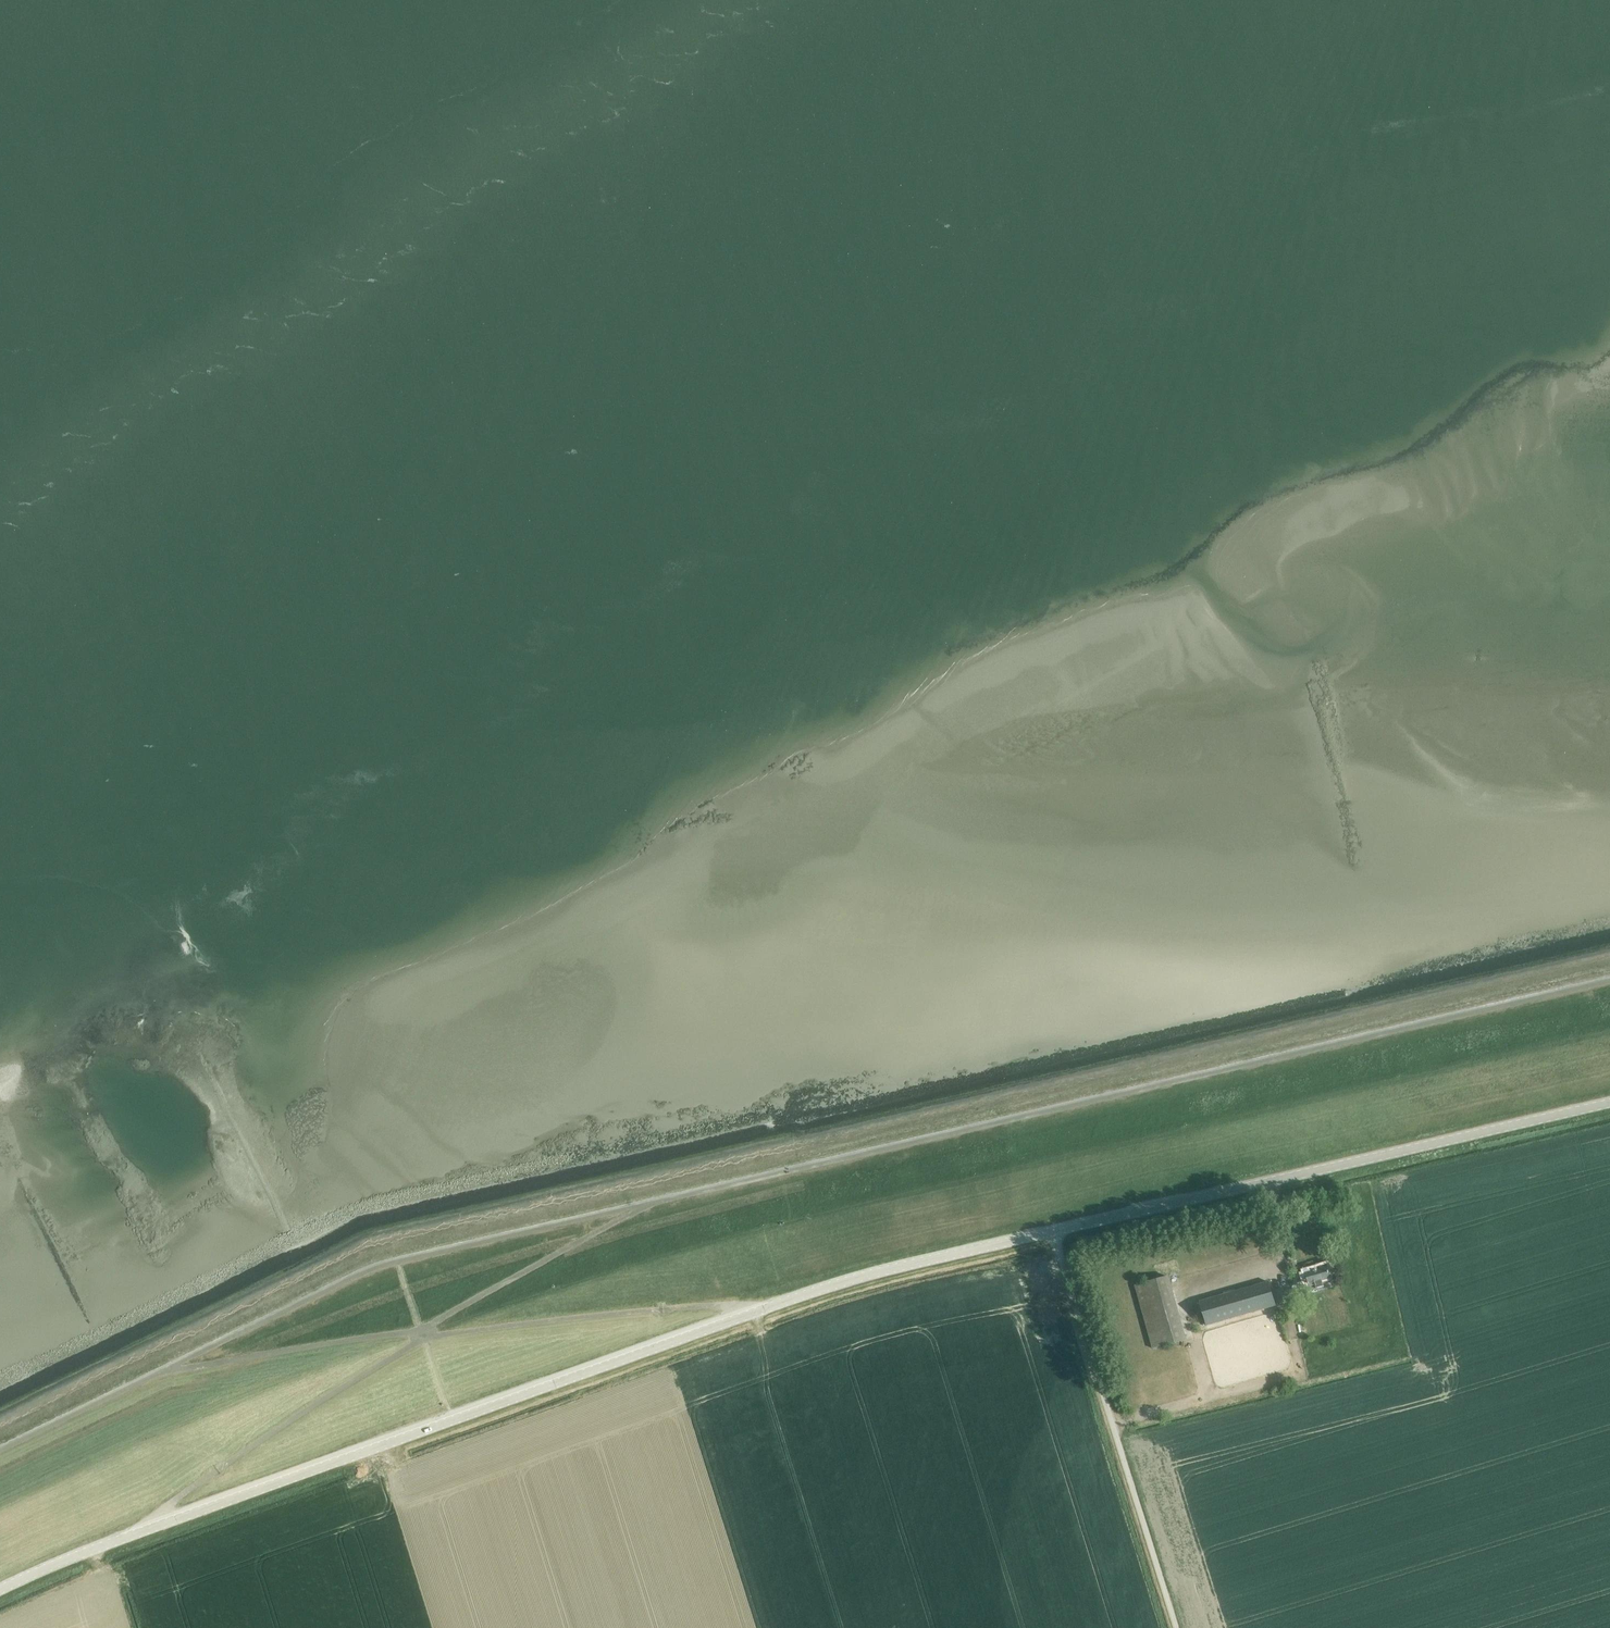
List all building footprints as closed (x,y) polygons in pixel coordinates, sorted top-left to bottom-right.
[(1322,1280),(1331,1277),(1327,1265),(1318,1267),(1319,1269),(1305,1273),(1309,1284),(1315,1282),(1317,1288),(1324,1286),(1322,1280)] [(1136,1285),(1153,1349),(1185,1340),(1168,1276),(1136,1285)] [(1200,1301),(1207,1326),(1276,1306),(1269,1282),(1200,1301)] [(1189,1361),(1174,1365),(1176,1373),(1191,1369),(1189,1361)]
